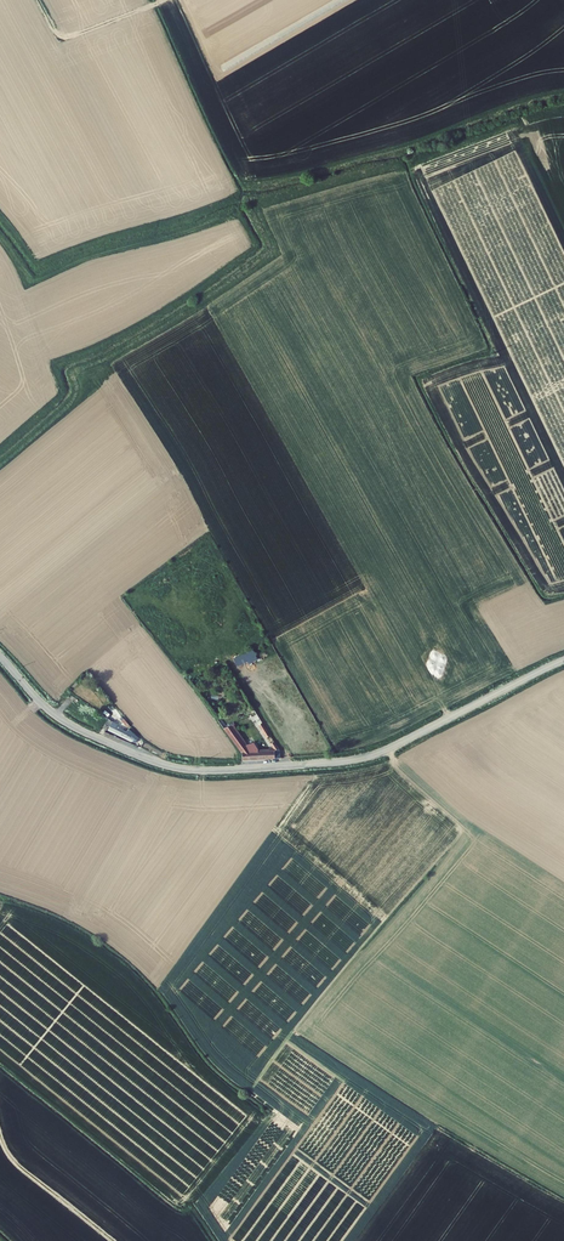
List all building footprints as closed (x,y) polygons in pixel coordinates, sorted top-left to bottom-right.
[(248,651),(229,661),(232,667),(251,658),(248,651)] [(249,711),(245,713),(244,711),(216,723),(214,724),(238,755),(239,763),(277,760),(276,753),(249,711)] [(114,731),(118,724),(108,718),(104,726),(114,731)]
